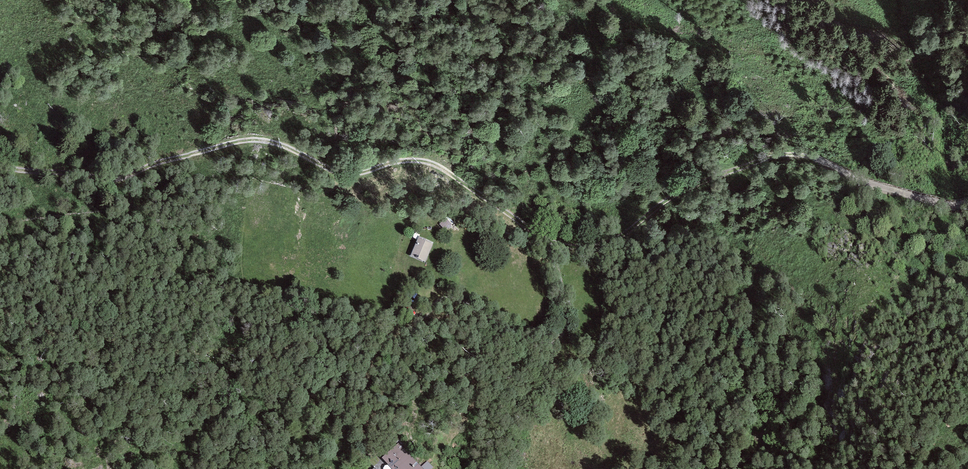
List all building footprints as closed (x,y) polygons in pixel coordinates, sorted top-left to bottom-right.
[(434,244),(419,238),(411,256),(425,262),(434,244)] [(568,396),(558,390),(552,402),(562,407),(568,396)] [(398,441),(381,457),(392,468),(425,468),(398,441)]
